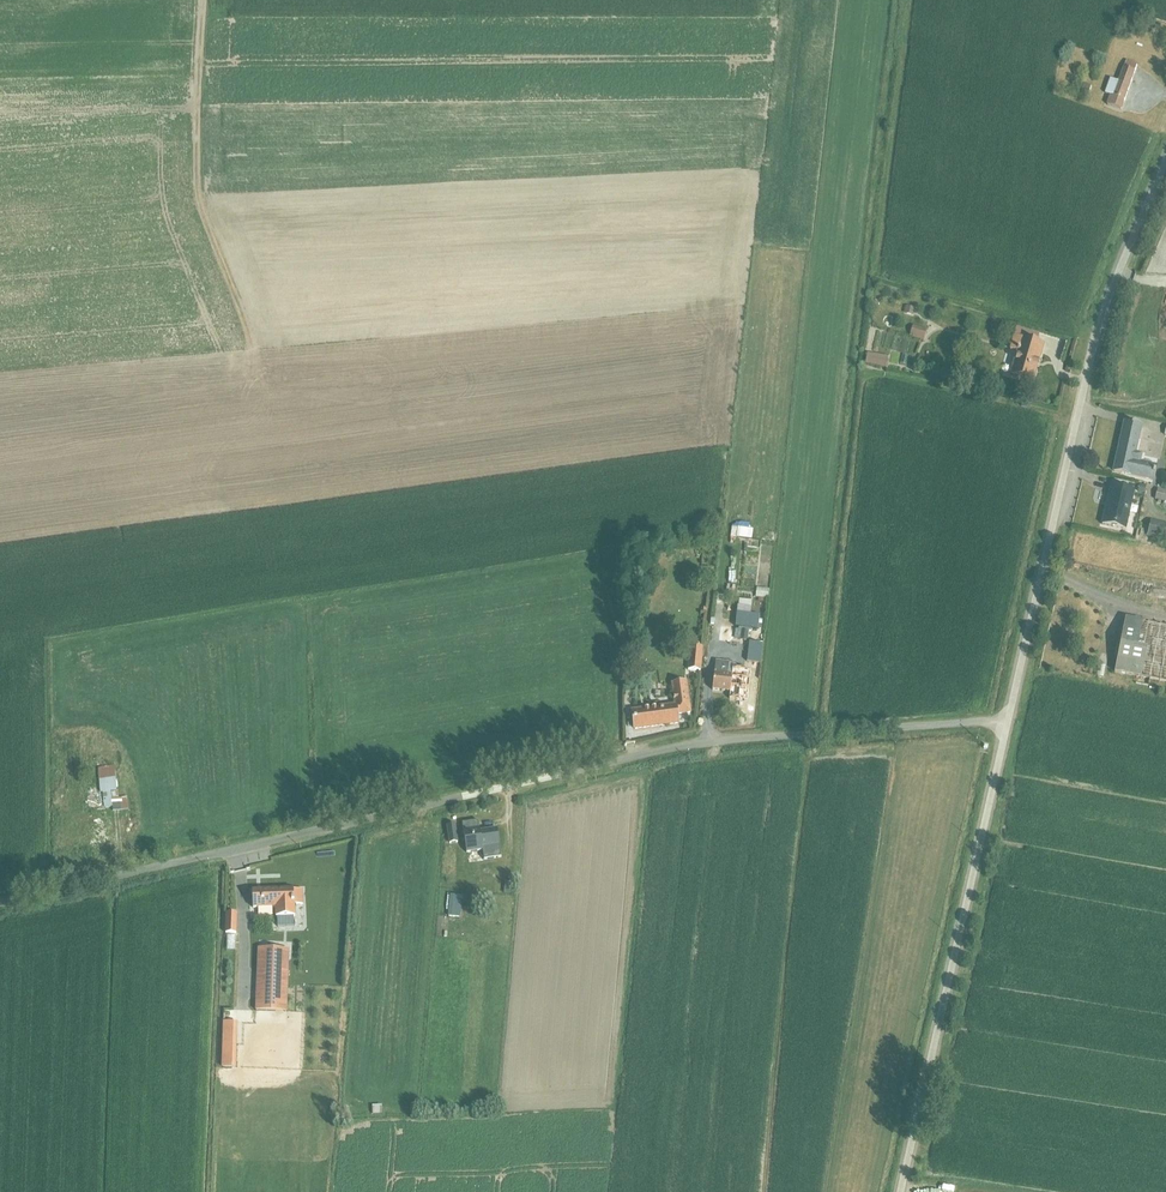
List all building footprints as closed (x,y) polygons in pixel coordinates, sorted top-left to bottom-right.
[(1111,78),(1106,93),(1111,95),(1107,104),(1122,109),(1138,64),(1127,61),(1124,67),(1119,81),(1111,78)] [(1080,82),(1077,92),(1081,94),(1080,95),(1088,98),(1092,86),(1080,82)] [(906,306),(904,313),(914,315),(915,308),(906,306)] [(913,325),(910,336),(924,339),(927,329),(913,325)] [(1014,336),(1037,342),(1039,334),(1016,327),(1014,336)] [(1037,342),(1014,336),(1010,349),(1016,351),(1012,361),(1013,361),(1009,375),(1011,378),(1016,379),(1018,377),(1033,382),(1044,344),(1037,342)] [(868,352),(866,363),(886,367),(888,356),(868,352)] [(1125,422),(1114,471),(1154,480),(1157,465),(1141,462),(1142,454),(1136,452),(1142,426),(1125,422)] [(1111,485),(1102,524),(1126,530),(1135,490),(1111,485)] [(1157,488),(1155,499),(1165,501),(1165,490),(1157,488)] [(1147,535),(1165,540),(1165,523),(1151,520),(1147,535)] [(738,527),(736,537),(752,539),(753,529),(738,527)] [(1074,534),(1071,549),(1082,551),(1085,536),(1074,534)] [(1077,573),(1097,575),(1098,564),(1090,563),(1090,557),(1079,556),(1077,573)] [(757,587),(756,597),(768,598),(769,589),(757,587)] [(737,612),(735,627),(758,629),(758,624),(761,624),(762,620),(759,619),(759,614),(737,612)] [(1125,617),(1115,671),(1137,676),(1135,683),(1148,686),(1150,678),(1165,682),(1165,625),(1125,617)] [(736,629),(734,639),(747,640),(748,631),(736,629)] [(749,641),(747,661),(761,663),(763,643),(749,641)] [(690,646),(687,669),(701,670),(703,647),(700,646),(700,643),(695,642),(694,646),(690,646)] [(716,660),(713,689),(755,694),(757,677),(737,674),(737,668),(728,667),(729,662),(716,660)] [(673,703),(632,709),(635,729),(678,723),(677,714),(691,712),(686,681),(671,683),(673,703)] [(632,694),(623,694),(624,705),(633,704),(632,694)] [(115,767),(98,768),(100,792),(103,791),(104,807),(112,807),(112,811),(128,810),(127,797),(119,798),(118,790),(117,790),(115,767)] [(81,783),(82,794),(93,794),(93,782),(81,783)] [(109,820),(97,821),(98,834),(110,833),(109,820)] [(479,821),(462,823),(467,852),(483,850),(484,859),(501,856),(497,828),(480,831),(479,821)] [(455,824),(447,825),(450,843),(458,842),(455,824)] [(502,867),(480,867),(481,881),(502,880),(502,867)] [(302,889),(252,891),(253,909),(275,908),(275,917),(296,916),(295,905),(303,904),(302,889)] [(226,913),(225,933),(227,933),(226,951),(235,951),(236,933),(237,933),(238,913),(226,913)] [(258,948),(256,1010),(287,1012),(289,949),(258,948)] [(224,1021),(222,1067),(235,1067),(237,1022),(224,1021)] [(382,1105),(372,1105),(373,1114),(382,1113),(382,1105)] [(922,1183),(921,1191),(939,1191),(939,1186),(922,1183)]
